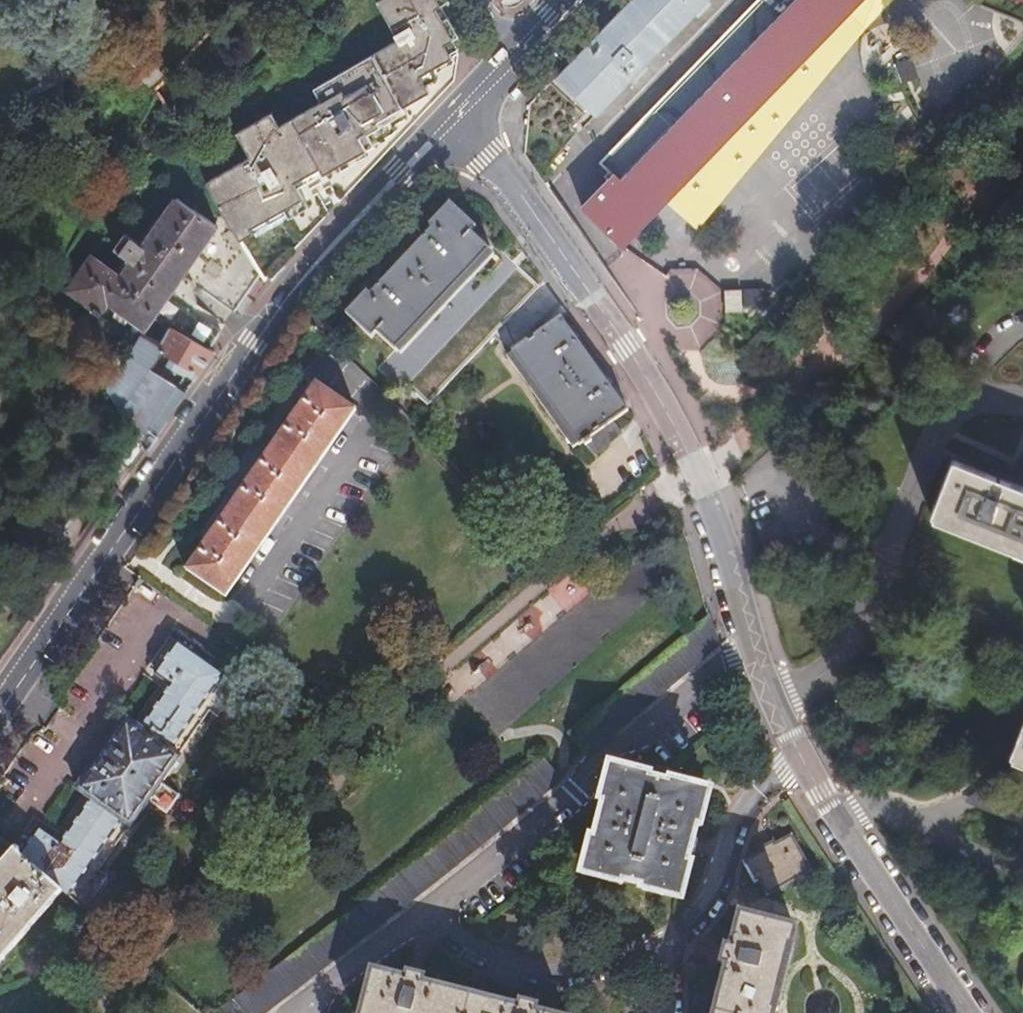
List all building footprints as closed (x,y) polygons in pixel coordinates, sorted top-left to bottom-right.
[(260,274),(265,282),(329,215),(317,203),(327,192),(340,204),(451,86),(450,83),(459,54),(450,39),(459,34),(445,1),(446,0),(376,0),(394,49),(307,91),(312,105),(271,125),(266,115),(233,131),(244,158),(204,178),(223,211),(260,274)] [(556,80),(595,117),(631,78),(634,81),(647,67),(645,64),(694,12),(698,15),(711,0),(629,0),(556,80)] [(610,148),(598,161),(612,174),(581,206),(620,244),(854,0),(753,0),(623,134),(610,148)] [(906,57),(893,61),(898,80),(911,76),(906,57)] [(604,142),(610,148),(623,134),(617,128),(604,142)] [(235,310),(260,274),(223,211),(212,226),(174,199),(138,249),(120,236),(109,251),(127,264),(116,279),(87,259),(65,290),(93,310),(101,300),(139,328),(147,317),(171,328),(207,348),(220,329),(166,290),(181,270),(235,310)] [(367,291),(346,314),(373,338),(378,333),(394,348),(487,248),(470,231),(474,226),(449,201),(427,225),(431,228),(371,294),(367,291)] [(498,248),(389,366),(430,404),(540,287),(498,248)] [(670,266),(669,295),(708,297),(709,268),(670,266)] [(727,315),(753,312),(750,286),(725,288),(727,315)] [(593,455),(607,440),(602,433),(614,424),(630,413),(560,318),(511,353),(580,448),(585,444),(593,455)] [(195,381),(215,352),(207,348),(171,328),(170,330),(161,346),(160,349),(164,351),(164,352),(173,358),(168,366),(186,375),(195,381)] [(142,336),(106,391),(110,395),(125,418),(146,451),(187,393),(149,373),(164,352),(164,351),(160,349),(161,346),(142,336)] [(317,385),(186,570),(229,598),(359,414),(317,385)] [(602,433),(607,440),(620,432),(614,424),(602,433)] [(935,520),(1022,552),(1022,487),(956,462),(935,520)] [(6,838),(16,846),(29,857),(65,886),(70,891),(74,885),(67,878),(132,786),(151,800),(165,781),(148,768),(196,699),(205,705),(228,674),(206,657),(212,649),(193,636),(190,641),(160,620),(135,654),(150,666),(119,709),(113,704),(62,775),(68,779),(38,820),(25,811),(6,838)] [(1014,765),(1021,767),(1022,768),(1022,741),(1014,765)] [(609,762),(607,769),(625,774),(627,767),(609,762)] [(590,837),(582,868),(601,872),(599,878),(622,884),(623,880),(640,884),(639,888),(663,894),(665,888),(684,893),(692,863),(687,861),(697,826),(701,827),(710,795),(689,790),(691,784),(667,777),(667,781),(649,777),(650,773),(627,767),(625,774),(607,769),(599,801),(604,803),(594,838),(590,837)] [(712,788),(691,784),(689,790),(710,795),(712,788)] [(764,849),(743,860),(755,879),(760,877),(768,890),(811,867),(793,834),(776,843),(773,838),(761,845),(764,849)] [(0,864),(0,959),(65,886),(29,857),(16,846),(0,864)] [(601,872),(582,868),(580,874),(599,878),(601,872)] [(682,899),(684,893),(665,888),(663,894),(682,899)] [(796,929),(742,916),(733,947),(721,945),(717,961),(729,964),(716,1012),(774,1012),(796,929)] [(304,990),(283,959),(212,1009),(215,1012),(271,1012),(304,990)] [(363,1012),(546,1012),(537,1011),(540,1000),(524,996),(521,1006),(424,982),(427,971),(410,966),(406,978),(375,970),(363,1012)]
